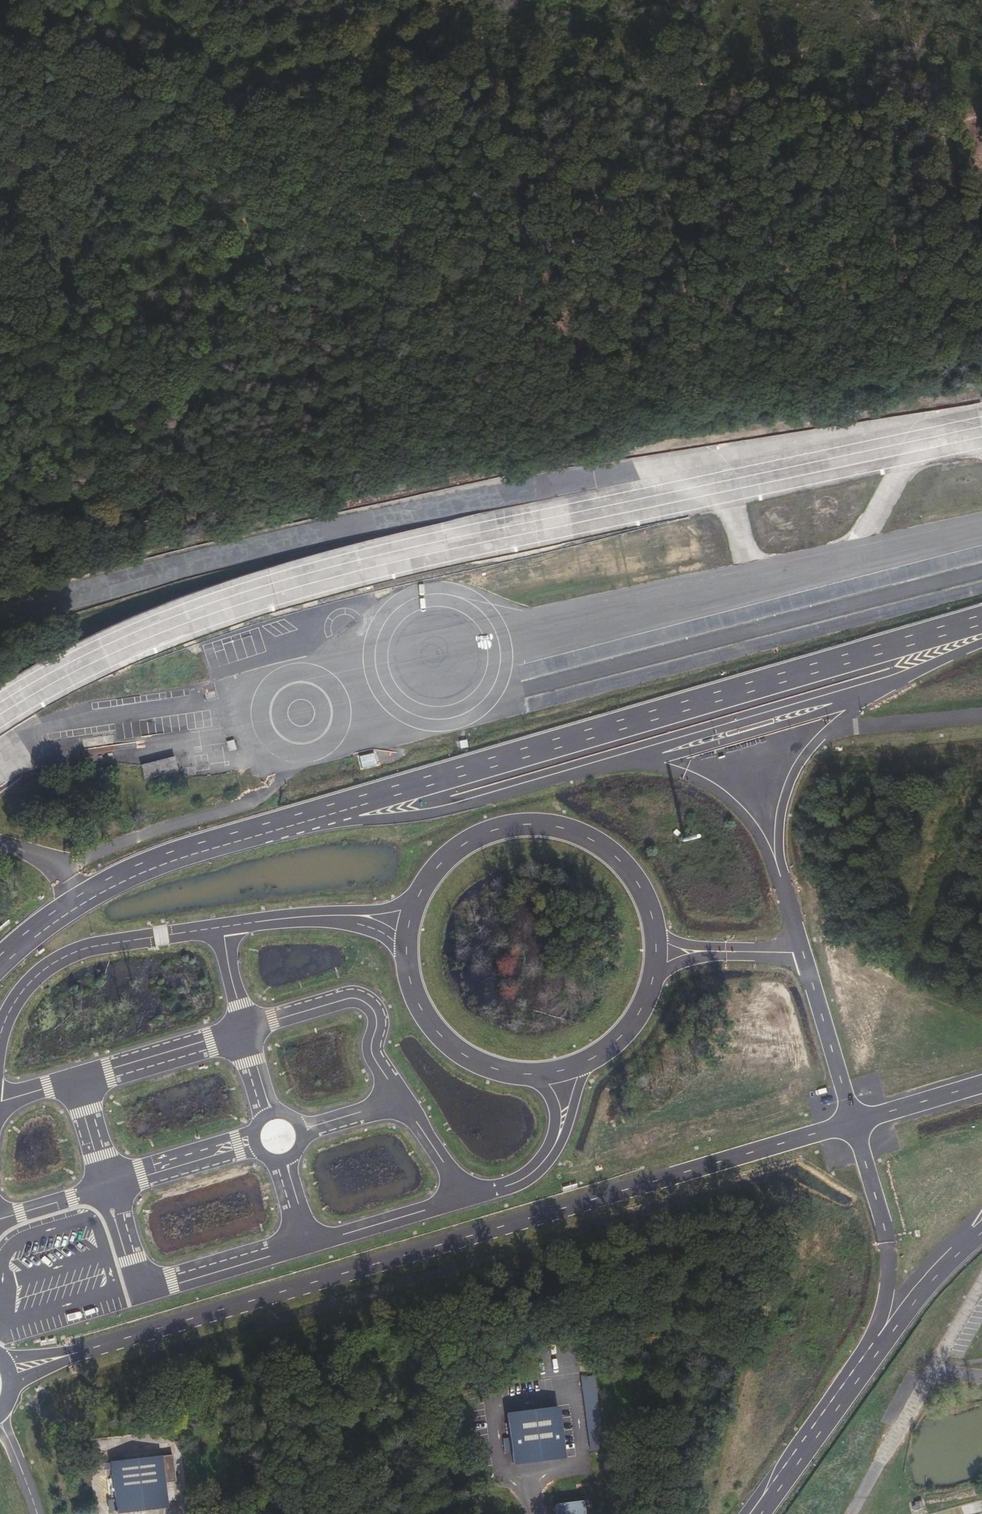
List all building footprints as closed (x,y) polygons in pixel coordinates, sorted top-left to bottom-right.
[(465,740),(459,742),(461,750),(467,748),(465,740)] [(394,756),(392,749),(379,753),(381,760),(394,756)] [(377,751),(359,755),(362,768),(380,764),(377,751)] [(141,765),(144,780),(177,771),(173,757),(141,765)] [(602,1440),(596,1375),(582,1377),(589,1441),(602,1440)] [(507,1414),(513,1464),(563,1458),(557,1407),(507,1414)] [(107,1499),(109,1511),(116,1510),(117,1513),(166,1507),(163,1482),(175,1480),(173,1455),(160,1456),(156,1457),(156,1452),(124,1455),(124,1461),(111,1462),(111,1464),(103,1465),(104,1471),(106,1470),(112,1470),(115,1498),(109,1499),(107,1499)] [(911,1506),(913,1510),(924,1508),(921,1500),(914,1502),(915,1505),(911,1506)] [(555,1505),(556,1510),(556,1513),(585,1513),(584,1511),(588,1511),(588,1508),(593,1508),(592,1501),(563,1503),(555,1505)]
